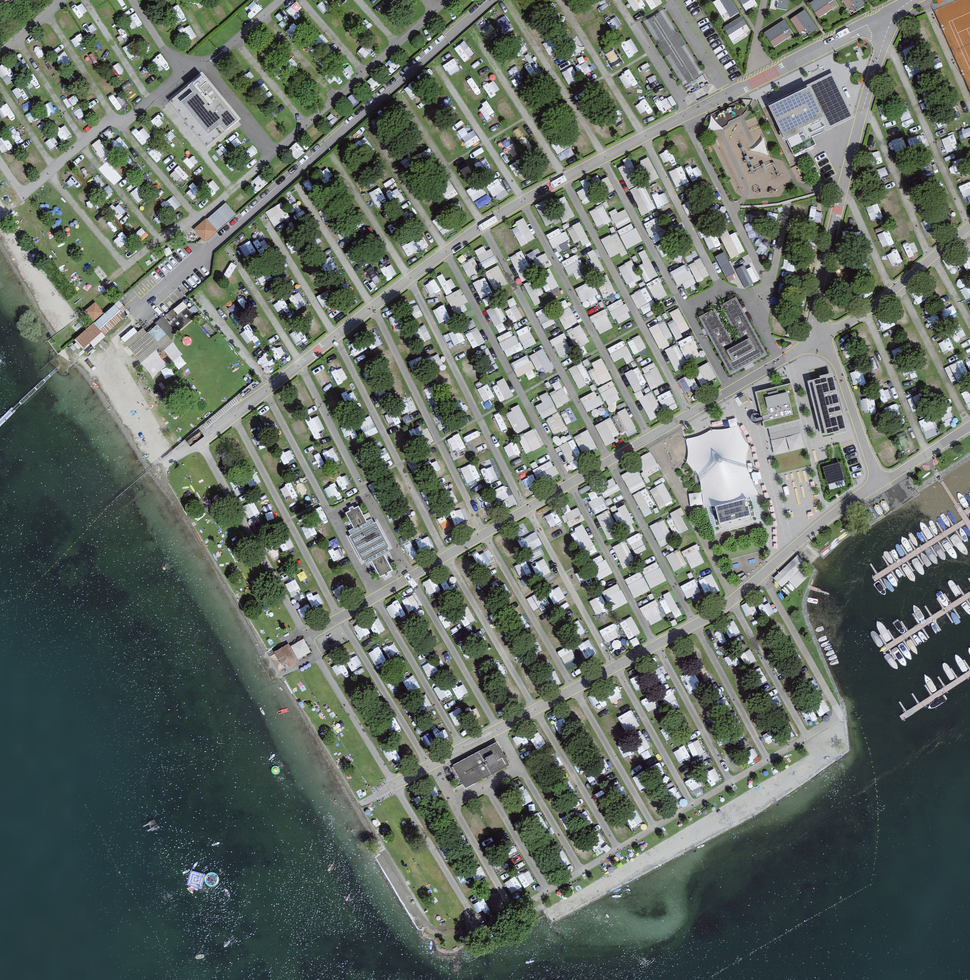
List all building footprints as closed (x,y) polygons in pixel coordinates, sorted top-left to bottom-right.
[(636,11),(647,6),(644,0),(630,0),(636,11)] [(665,3),(663,0),(648,0),(654,9),(665,3)] [(722,15),(730,12),(733,17),(741,14),(734,0),(718,0),(716,1),(722,15)] [(747,9),(758,2),(757,0),(742,0),(747,9)] [(834,0),(817,0),(811,4),(821,19),(835,9),(830,3),(834,0)] [(865,2),(864,0),(844,0),(849,10),(865,2)] [(103,13),(110,21),(118,14),(111,6),(103,13)] [(664,9),(643,22),(684,87),(704,74),(664,9)] [(805,38),(819,28),(807,9),(792,19),(805,38)] [(734,41),(751,31),(742,17),(725,27),(734,41)] [(921,21),(924,34),(929,32),(926,20),(921,21)] [(766,33),(776,48),(795,36),(785,21),(766,33)] [(619,48),(610,54),(617,64),(626,58),(619,48)] [(768,105),(794,157),(818,146),(814,138),(855,118),(833,73),(768,105)] [(238,121),(201,75),(187,86),(188,86),(169,101),(206,147),(238,121)] [(26,87),(15,90),(19,101),(30,98),(26,87)] [(6,123),(17,116),(8,103),(0,108),(0,113),(6,123)] [(109,135),(115,143),(125,137),(119,129),(109,135)] [(507,152),(518,149),(514,137),(503,140),(507,152)] [(10,146),(2,138),(0,141),(0,146),(5,151),(10,146)] [(649,184),(661,178),(651,157),(639,162),(649,184)] [(21,178),(30,171),(22,159),(12,166),(21,178)] [(654,210),(633,162),(622,167),(643,215),(654,210)] [(73,187),(81,179),(75,173),(67,181),(73,187)] [(597,174),(583,182),(591,195),(605,187),(597,174)] [(610,193),(617,190),(610,176),(603,179),(610,193)] [(106,178),(98,184),(103,191),(111,186),(106,178)] [(580,192),(586,202),(592,199),(585,188),(580,192)] [(124,200),(116,207),(126,219),(134,212),(124,200)] [(548,226),(558,221),(548,200),(538,204),(548,226)] [(565,221),(577,217),(571,201),(559,206),(565,221)] [(238,215),(227,202),(196,230),(207,242),(238,215)] [(269,211),(276,222),(286,215),(279,204),(269,211)] [(606,205),(592,211),(599,228),(613,221),(606,205)] [(613,214),(617,227),(633,223),(629,210),(613,214)] [(525,245),(537,239),(526,217),(514,223),(525,245)] [(647,222),(651,235),(660,232),(662,238),(668,236),(662,217),(647,222)] [(576,243),(589,237),(583,224),(570,229),(576,243)] [(563,227),(550,233),(558,253),(572,247),(563,227)] [(622,235),(630,249),(645,240),(638,227),(622,235)] [(739,231),(732,234),(730,229),(722,233),(732,258),(747,252),(739,231)] [(511,231),(502,235),(509,253),(518,250),(511,231)] [(619,243),(623,241),(618,232),(603,240),(613,257),(624,252),(619,243)] [(414,243),(405,243),(406,253),(415,252),(414,243)] [(498,262),(489,244),(477,250),(486,268),(498,262)] [(513,256),(520,273),(532,268),(525,251),(513,256)] [(539,267),(552,261),(548,252),(535,259),(539,267)] [(727,252),(718,256),(727,276),(736,272),(727,252)] [(575,281),(587,275),(578,255),(566,260),(575,281)] [(599,257),(594,260),(602,271),(607,268),(599,257)] [(464,265),(472,277),(482,270),(474,258),(464,265)] [(641,266),(649,281),(663,274),(656,258),(641,266)] [(703,258),(691,264),(699,282),(712,276),(703,258)] [(633,260),(620,267),(630,285),(642,278),(633,260)] [(753,262),(739,271),(749,287),(763,279),(753,262)] [(501,265),(487,272),(497,291),(511,283),(501,265)] [(682,289),(696,283),(688,265),(674,271),(682,289)] [(457,288),(448,272),(439,277),(448,293),(457,288)] [(610,273),(598,279),(607,296),(619,289),(610,273)] [(546,280),(557,297),(565,292),(554,275),(546,280)] [(476,283),(483,297),(494,291),(487,277),(476,283)] [(650,284),(656,295),(667,289),(662,278),(650,284)] [(585,303),(601,294),(594,280),(577,289),(585,303)] [(438,282),(430,287),(436,296),(444,292),(438,282)] [(641,307),(654,300),(646,287),(633,295),(641,307)] [(458,314),(472,308),(462,288),(449,295),(458,314)] [(413,295),(405,297),(408,306),(415,304),(413,295)] [(714,309),(699,317),(707,331),(731,375),(749,365),(767,355),(743,310),(736,297),(721,305),(741,342),(738,344),(734,346),(714,309)] [(620,324),(635,316),(625,298),(610,305),(620,324)] [(560,316),(568,329),(581,322),(568,299),(562,303),(567,312),(560,316)] [(95,321),(106,311),(97,302),(86,311),(95,321)] [(126,318),(114,305),(75,340),(86,353),(126,318)] [(518,305),(507,311),(515,323),(525,317),(518,305)] [(497,306),(490,310),(501,332),(508,329),(497,306)] [(199,317),(190,307),(174,320),(182,331),(199,317)] [(672,312),(676,321),(670,323),(677,337),(692,330),(682,308),(672,312)] [(607,309),(593,316),(602,334),(616,327),(607,309)] [(261,331),(270,326),(265,316),(256,321),(261,331)] [(662,349),(671,344),(661,323),(652,327),(662,349)] [(150,333),(145,327),(127,343),(143,362),(171,338),(160,324),(150,333)] [(530,325),(518,331),(526,348),(538,342),(530,325)] [(571,331),(580,348),(592,341),(583,325),(571,331)] [(474,348),(487,343),(481,327),(468,332),(474,348)] [(504,349),(519,344),(515,331),(500,336),(504,349)] [(553,340),(562,357),(575,350),(566,333),(553,340)] [(638,354),(650,347),(642,334),(630,342),(638,354)] [(688,361),(703,354),(694,335),(680,341),(688,361)] [(626,356),(629,363),(636,360),(626,340),(610,347),(616,361),(626,356)] [(667,350),(678,371),(690,365),(679,344),(667,350)] [(539,370),(545,367),(548,372),(556,368),(546,348),(532,355),(539,370)] [(437,366),(445,362),(442,354),(433,358),(437,366)] [(514,362),(519,377),(536,371),(531,356),(514,362)] [(598,370),(593,373),(600,386),(615,378),(603,358),(594,363),(598,370)] [(698,369),(706,384),(719,377),(711,361),(698,369)] [(592,383),(583,363),(572,368),(581,389),(592,383)] [(645,373),(654,389),(667,382),(659,365),(645,373)] [(338,370),(342,380),(350,376),(345,366),(338,370)] [(628,372),(636,393),(648,388),(639,368),(628,372)] [(832,373),(820,376),(820,378),(807,381),(820,436),(840,431),(839,429),(845,428),(832,373)] [(684,384),(692,396),(702,389),(694,377),(684,384)] [(503,402),(516,395),(508,379),(494,386),(503,402)] [(395,395),(404,391),(400,380),(391,384),(395,395)] [(560,407),(573,400),(562,381),(556,384),(558,389),(552,393),(560,407)] [(603,388),(611,405),(623,399),(615,382),(603,388)] [(801,420),(791,383),(755,392),(764,429),(801,420)] [(344,393),(349,403),(358,398),(353,389),(344,393)] [(669,413),(681,406),(672,390),(660,396),(669,413)] [(542,395),(545,402),(538,405),(544,418),(559,411),(550,392),(542,395)] [(589,412),(601,407),(594,392),(583,397),(589,412)] [(652,420),(659,417),(653,405),(659,402),(654,392),(641,398),(652,420)] [(301,397),(306,407),(314,403),(309,393),(301,397)] [(518,433),(532,427),(522,405),(508,412),(518,433)] [(628,408),(620,412),(630,432),(638,428),(628,408)] [(269,428),(277,422),(270,412),(262,418),(269,428)] [(561,412),(548,419),(557,434),(570,427),(561,412)] [(606,443),(623,437),(615,417),(598,424),(606,443)] [(702,438),(687,440),(689,454),(687,463),(695,470),(700,482),(703,494),(704,509),(711,507),(750,497),(759,496),(753,485),(748,472),(746,459),(750,447),(742,439),(740,427),(730,431),(714,431),(702,438)] [(527,453),(544,447),(538,429),(521,435),(527,453)] [(590,429),(577,436),(586,454),(599,447),(590,429)] [(912,433),(900,440),(908,454),(920,448),(912,433)] [(462,437),(451,442),(457,454),(468,449),(462,437)] [(892,440),(880,443),(882,455),(894,452),(892,440)] [(509,445),(515,459),(526,454),(520,441),(509,445)] [(283,455),(288,468),(299,464),(294,451),(283,455)] [(646,469),(658,465),(654,452),(641,456),(646,469)] [(267,457),(273,467),(280,462),(274,453),(267,457)] [(484,469),(495,465),(491,453),(480,457),(484,469)] [(442,461),(433,465),(438,476),(447,472),(442,461)] [(542,482),(561,474),(555,461),(536,469),(542,482)] [(840,463),(823,467),(827,484),(844,480),(840,463)] [(638,467),(624,474),(634,493),(649,485),(638,467)] [(526,490),(539,484),(533,472),(520,478),(526,490)] [(602,484),(607,496),(621,490),(617,478),(602,484)] [(666,482),(652,489),(662,508),(676,500),(666,482)] [(510,485),(495,491),(500,504),(516,498),(510,485)] [(635,494),(648,516),(659,510),(646,488),(635,494)] [(593,510),(605,510),(605,491),(593,491),(593,510)] [(477,497),(482,506),(490,501),(485,493),(477,497)] [(750,497),(711,507),(717,530),(756,520),(750,497)] [(268,517),(279,511),(272,499),(261,504),(268,517)] [(614,509),(621,524),(632,518),(625,504),(614,509)] [(390,552),(388,548),(390,547),(376,522),(374,523),(372,519),(367,522),(359,506),(354,508),(353,506),(349,508),(350,510),(345,513),(353,528),(348,531),(351,535),(348,536),(361,561),(364,560),(367,564),(371,562),(379,578),(393,570),(385,555),(390,552)] [(467,507),(454,513),(462,529),(475,523),(467,507)] [(252,513),(256,520),(264,515),(260,508),(252,513)] [(692,528),(681,508),(671,513),(682,534),(692,528)] [(610,540),(617,537),(612,525),(617,523),(611,510),(599,515),(610,540)] [(447,534),(457,529),(451,517),(441,522),(447,534)] [(309,518),(299,521),(304,533),(314,530),(309,518)] [(652,525),(663,547),(676,541),(666,518),(652,525)] [(643,531),(630,539),(641,557),(654,550),(643,531)] [(562,541),(567,551),(575,546),(570,536),(562,541)] [(624,566),(636,562),(627,541),(615,546),(624,566)] [(699,543),(685,550),(694,568),(708,561),(699,543)] [(679,550),(668,555),(676,571),(687,566),(679,550)] [(591,561),(601,580),(615,573),(605,554),(591,561)] [(798,555),(773,578),(782,588),(788,581),(795,589),(809,576),(802,569),(807,565),(798,555)] [(473,558),(464,563),(469,572),(478,568),(473,558)] [(644,569),(653,588),(669,580),(660,561),(644,569)] [(636,598),(652,590),(644,571),(628,578),(636,598)] [(696,603),(722,590),(713,572),(687,586),(696,603)] [(615,609),(630,603),(621,583),(607,589),(615,609)] [(668,613),(675,611),(677,617),(683,615),(674,593),(662,598),(668,613)] [(651,625),(666,619),(657,600),(643,607),(651,625)] [(772,602),(763,607),(769,618),(779,612),(772,602)] [(608,603),(599,608),(605,621),(615,617),(608,603)] [(399,619),(407,615),(403,605),(395,608),(399,619)] [(745,612),(752,624),(763,618),(756,606),(745,612)] [(623,621),(629,638),(642,633),(636,616),(623,621)] [(619,626),(611,631),(618,641),(626,636),(619,626)] [(717,628),(710,632),(716,641),(722,636),(717,628)] [(304,639),(291,646),(298,659),(311,652),(304,639)] [(595,639),(582,647),(588,657),(602,649),(595,639)] [(288,644),(274,652),(284,670),(298,662),(288,644)] [(700,646),(693,651),(701,663),(709,657),(700,646)] [(349,663),(357,674),(367,667),(359,656),(349,663)] [(345,665),(336,668),(339,677),(348,674),(345,665)] [(706,681),(715,678),(712,668),(702,671),(706,681)] [(643,669),(635,673),(644,689),(652,685),(643,669)] [(464,702),(474,696),(466,684),(456,690),(464,702)] [(669,704),(680,698),(673,686),(662,692),(669,704)] [(764,734),(767,743),(776,740),(773,731),(764,734)] [(511,765),(498,742),(453,766),(465,789),(511,765)] [(684,764),(693,760),(688,749),(679,753),(684,764)] [(714,769),(707,774),(712,781),(719,776),(714,769)] [(475,825),(484,820),(479,812),(471,817),(475,825)] [(512,893),(524,888),(518,875),(507,880),(512,893)] [(471,877),(465,882),(470,889),(476,884),(471,877)]
